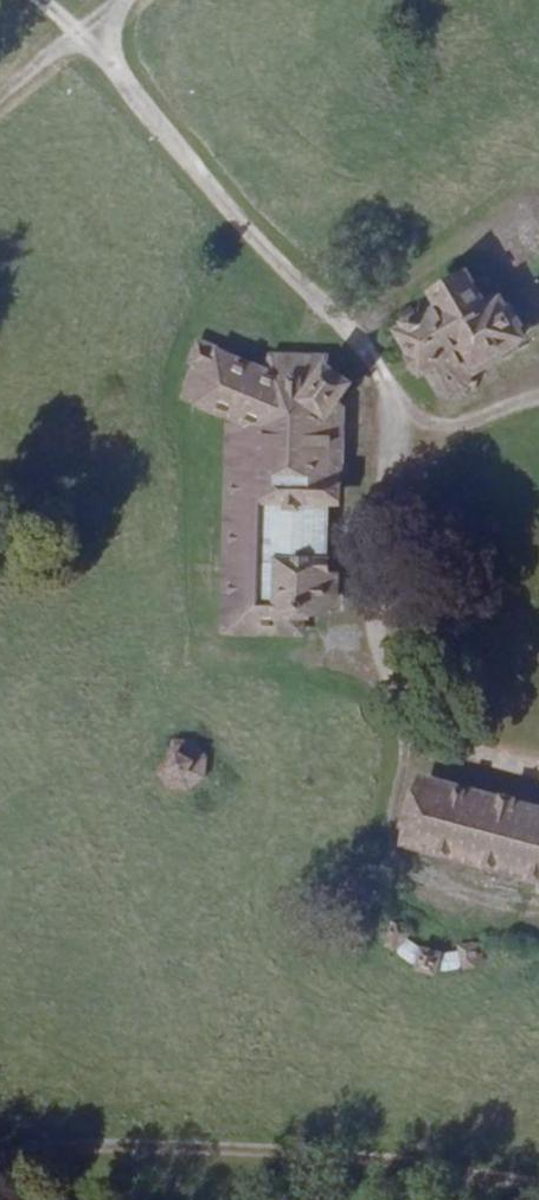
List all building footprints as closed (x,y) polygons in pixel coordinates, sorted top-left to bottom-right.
[(494,356),(538,334),(538,306),(532,293),(528,295),(522,285),(514,290),(505,271),(474,287),(479,298),(450,313),(432,322),(452,362),(458,359),(469,380),(481,384),(496,375),(499,365),(494,356)] [(442,297),(450,313),(479,298),(474,287),(472,284),(442,297)] [(283,639),(284,612),(315,615),(330,614),(334,418),(348,397),(330,386),(324,394),(281,392),(268,385),(225,368),(226,366),(204,356),(197,374),(217,383),(205,412),(233,424),(242,428),(237,608),(231,608),(230,637),(283,639)] [(275,369),(268,385),(281,392),(324,394),(330,386),(325,373),(275,369)] [(185,403),(205,412),(217,383),(197,374),(185,403)] [(225,637),(230,637),(231,608),(237,608),(242,428),(233,424),(223,635),(225,637)] [(315,615),(284,612),(283,639),(345,618),(315,615)] [(186,740),(151,770),(175,797),(210,767),(186,740)] [(411,841),(538,876),(538,810),(428,781),(411,841)] [(395,874),(391,857),(371,861),(373,878),(395,874)] [(437,889),(432,901),(444,905),(449,895),(437,889)] [(453,920),(458,906),(449,895),(444,905),(453,920)] [(458,906),(453,920),(470,926),(475,913),(458,906)] [(487,925),(491,912),(475,913),(470,926),(487,925)] [(498,929),(502,917),(491,912),(487,925),(498,929)] [(413,964),(423,948),(405,937),(395,953),(413,964)]
